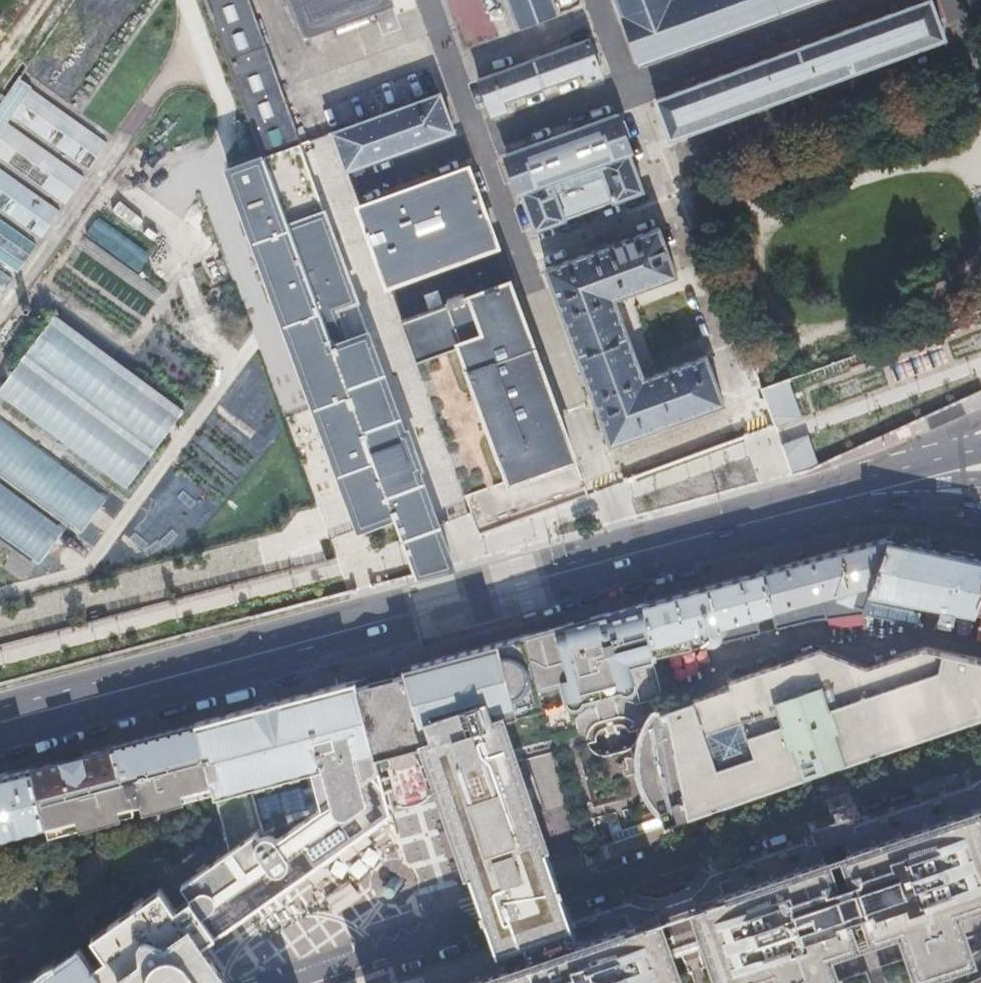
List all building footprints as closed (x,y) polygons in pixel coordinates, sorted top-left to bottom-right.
[(234,78),(269,65),(245,0),(205,0),(234,78)] [(309,30),(391,0),(298,0),(309,30)] [(519,27),(557,13),(553,0),(509,0),(519,27)] [(627,13),(636,36),(644,59),(805,0),(622,0),(627,13)] [(659,98),(673,136),(944,36),(930,0),(927,0),(659,98)] [(589,38),(481,78),(495,116),(509,110),(505,100),(583,71),(587,81),(602,75),(589,38)] [(31,92),(0,136),(0,302),(110,143),(31,92)] [(438,94),(333,133),(346,168),(452,129),(438,94)] [(616,114),(508,153),(522,190),(536,228),(564,218),(615,199),(643,189),(630,151),(616,114)] [(406,562),(418,575),(454,565),(449,551),(417,466),(421,465),(407,430),(404,431),(298,145),(264,158),(406,562)] [(467,169),(361,207),(389,282),(494,243),(467,169)] [(97,219),(86,233),(136,268),(146,254),(97,219)] [(658,226),(550,265),(614,441),(722,401),(705,354),(644,376),(615,296),(676,274),(658,226)] [(574,456),(508,281),(403,320),(418,360),(462,343),(512,479),(574,456)] [(0,394),(0,405),(128,501),(191,415),(53,318),(0,394)] [(760,385),(773,425),(801,415),(788,376),(760,385)] [(218,417),(129,542),(169,578),(261,453),(218,417)] [(49,579),(105,502),(0,427),(0,544),(49,579)] [(820,465),(810,435),(782,444),(792,475),(809,469),(820,465)] [(866,614),(869,608),(887,537),(816,556),(776,567),(659,599),(643,604),(581,620),(545,630),(385,672),(376,675),(283,699),(195,722),(211,784),(230,851),(244,914),(390,810),(379,763),(404,759),(428,750),(439,782),(476,889),(551,864),(515,759),(512,749),(578,731),(575,720),(597,705),(594,692),(601,690),(610,688),(613,700),(637,704),(663,696),(655,656),(761,632),(756,614),(772,611),(775,629),(866,614)] [(869,608),(929,615),(954,618),(975,614),(980,616),(980,556),(945,548),(937,547),(887,537),(869,608)] [(667,824),(980,719),(980,660),(925,648),(868,668),(821,650),(729,681),(732,687),(654,712),(645,734),(641,761),(649,795),(667,824)] [(80,820),(82,829),(121,820),(118,810),(134,805),(142,803),(144,814),(184,803),(182,792),(211,784),(195,722),(114,744),(95,750),(0,775),(0,841),(80,820)] [(689,884),(722,982),(740,982),(774,972),(778,982),(839,982),(829,953),(878,937),(903,929),(919,976),(973,958),(957,911),(980,903),(980,818),(971,789),(689,884)] [(398,822),(398,838),(419,838),(418,821),(398,822)] [(183,885),(191,897),(217,934),(244,914),(230,851),(183,885)] [(486,919),(496,950),(523,941),(572,924),(561,893),(551,864),(476,889),(486,919)] [(94,966),(106,982),(230,982),(203,944),(217,934),(191,897),(176,908),(161,888),(93,936),(107,957),(94,966)] [(659,917),(652,897),(572,924),(523,941),(530,961),(466,982),(681,982),(659,917)] [(94,966),(80,945),(33,978),(17,982),(106,982),(94,966)]
